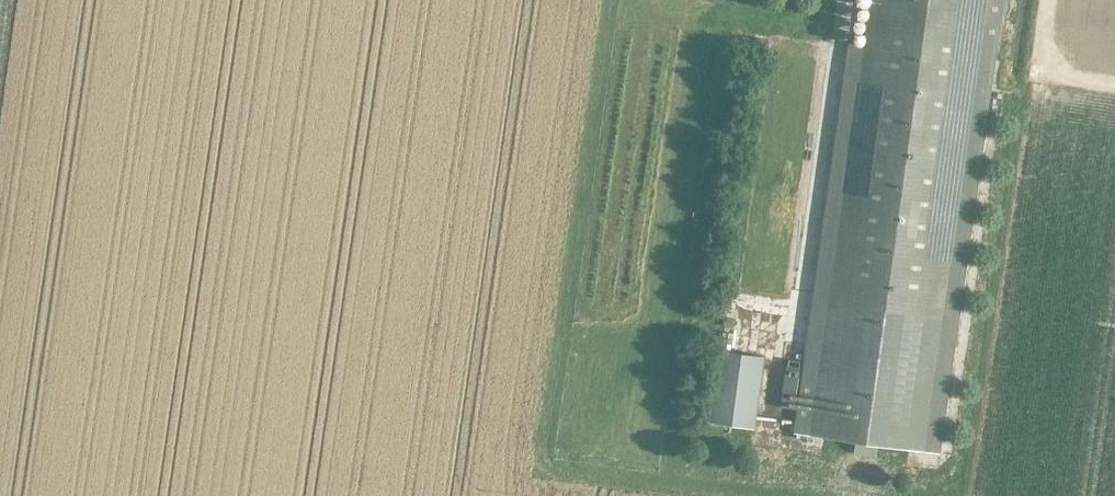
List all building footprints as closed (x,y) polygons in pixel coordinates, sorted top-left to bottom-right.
[(940,455),(1004,0),(855,0),(794,435),(940,455)] [(723,351),(711,420),(755,427),(767,359),(723,351)]
